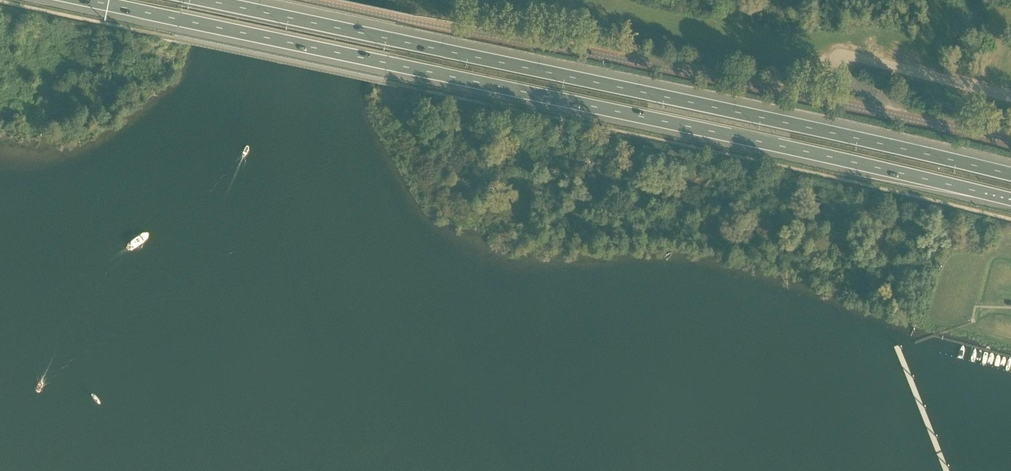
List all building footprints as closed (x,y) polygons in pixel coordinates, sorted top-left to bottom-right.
[(914,82),(936,85),(937,77),(915,74),(914,82)]
